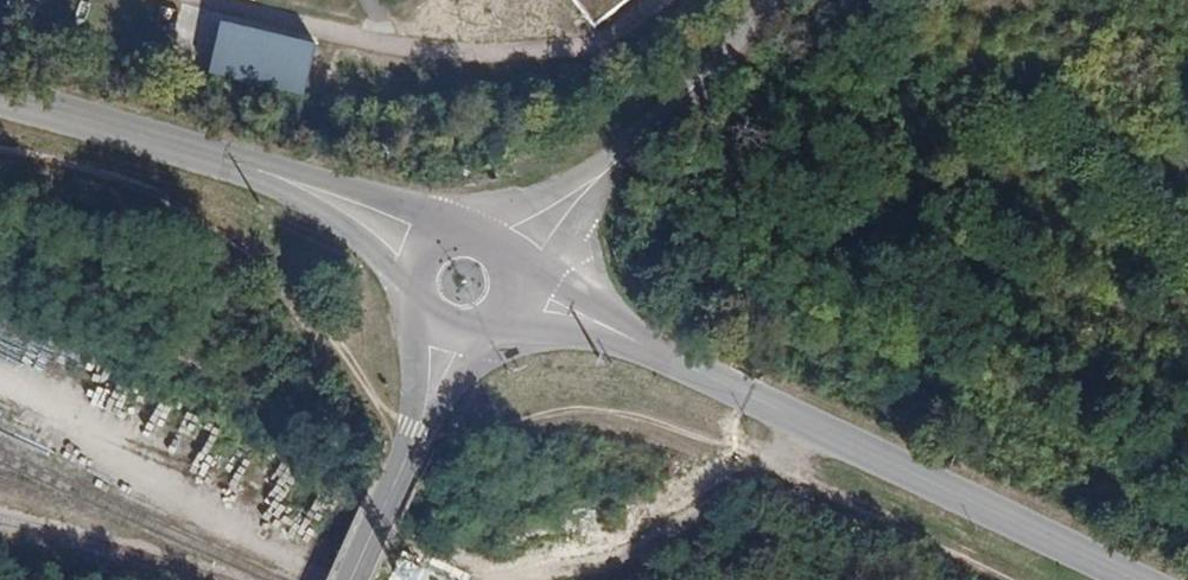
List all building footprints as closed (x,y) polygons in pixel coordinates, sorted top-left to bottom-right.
[(593,59),(654,0),(551,0),(543,8),(593,59)] [(300,108),(316,51),(212,23),(196,80),(300,108)]
